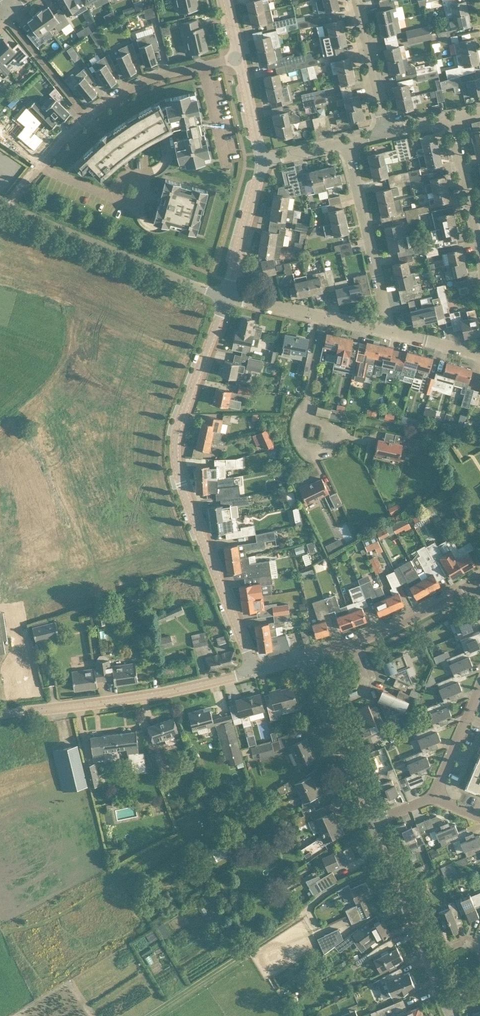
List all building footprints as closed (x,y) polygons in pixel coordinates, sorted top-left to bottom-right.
[(83,0),(59,0),(67,14),(72,11),(75,16),(87,8),(83,0)] [(197,0),(176,0),(179,13),(199,9),(197,0)] [(250,14),(270,9),(268,1),(263,2),(262,0),(255,0),(247,2),(250,14)] [(319,12),(324,11),(325,16),(335,14),(334,9),(339,8),(337,0),(316,0),(319,12)] [(376,12),(379,24),(398,19),(394,0),(390,1),(380,3),(381,10),(376,12)] [(426,8),(444,4),(443,0),(434,0),(426,2),(426,5),(426,8)] [(465,1),(444,5),(446,17),(449,16),(449,17),(468,13),(465,1)] [(42,9),(37,12),(49,29),(54,25),(58,30),(69,23),(70,23),(63,12),(56,16),(48,6),(43,10),(42,9)] [(155,6),(144,9),(146,19),(158,16),(155,6)] [(270,9),(250,14),(253,26),(273,21),(270,9)] [(49,29),(37,12),(33,16),(34,17),(28,21),(35,31),(29,36),(37,46),(48,38),(44,33),(49,29)] [(468,13),(449,17),(451,29),(471,25),(468,13)] [(295,16),(276,20),(277,26),(286,25),(297,22),(296,18),(295,16)] [(305,20),(297,22),(298,28),(316,24),(325,22),(323,16),(305,20)] [(199,28),(197,19),(182,23),(185,38),(187,37),(190,54),(192,54),(193,59),(200,57),(199,52),(208,50),(206,39),(204,40),(201,27),(199,28)] [(398,19),(379,24),(382,36),(387,34),(388,41),(397,39),(396,32),(401,31),(398,19)] [(319,36),(319,37),(330,35),(344,32),(341,20),(327,23),(322,24),(325,35),(319,36)] [(297,22),(286,25),(287,31),(298,28),(297,22)] [(428,24),(405,30),(407,37),(430,32),(428,24)] [(84,28),(78,32),(81,38),(87,34),(84,28)] [(256,39),(258,51),(273,48),(280,46),(281,46),(278,30),(263,33),(264,37),(256,39)] [(449,30),(431,34),(432,40),(439,38),(451,36),(449,30)] [(157,62),(153,49),(159,47),(155,32),(154,33),(137,39),(137,38),(136,38),(145,66),(148,65),(149,66),(155,64),(154,63),(157,62)] [(330,35),(319,37),(322,49),(325,49),(327,55),(333,54),(344,51),(342,45),(347,44),(344,32),(330,35)] [(430,32),(407,37),(408,43),(431,38),(430,32)] [(439,38),(432,40),(439,39),(441,45),(452,42),(451,36),(439,38)] [(2,61),(3,63),(10,56),(15,61),(20,57),(23,61),(29,55),(18,42),(12,48),(4,38),(0,42),(0,60),(2,61)] [(474,38),(454,43),(456,55),(476,50),(474,38)] [(136,70),(130,58),(136,55),(132,42),(132,43),(119,49),(122,55),(116,57),(125,76),(128,74),(128,76),(134,73),(133,72),(136,70)] [(385,49),(388,61),(407,57),(404,45),(399,46),(385,49)] [(72,46),(67,50),(69,54),(75,51),(72,46)] [(273,48),(258,51),(261,63),(284,58),(294,55),(294,54),(283,57),(280,46),(273,48)] [(476,50),(456,55),(459,67),(479,62),(476,50)] [(309,52),(304,53),(305,60),(317,57),(316,55),(312,56),(312,53),(309,51),(309,52)] [(116,81),(109,69),(115,65),(109,53),(108,53),(109,54),(96,62),(100,67),(95,70),(106,87),(108,86),(109,87),(114,83),(114,82),(116,81)] [(285,64),(276,67),(305,60),(304,53),(294,55),(284,58),(285,64)] [(317,57),(305,60),(307,66),(318,63),(317,57)] [(335,61),(331,62),(333,74),(338,72),(353,69),(350,57),(345,58),(335,61)] [(407,57),(388,61),(391,73),(396,72),(397,79),(409,76),(416,74),(417,74),(415,65),(410,62),(408,62),(407,57)] [(305,60),(276,67),(277,74),(279,73),(287,72),(296,69),(296,68),(307,66),(305,60)] [(3,77),(10,70),(3,63),(2,61),(0,63),(0,74),(3,77)] [(424,66),(426,72),(437,70),(436,63),(424,66)] [(97,92),(88,81),(93,77),(86,66),(86,67),(75,76),(79,81),(75,85),(87,100),(90,98),(91,99),(96,95),(95,94),(97,92)] [(353,69),(338,72),(341,84),(350,83),(355,81),(353,69)] [(417,74),(416,74),(418,80),(439,76),(437,70),(426,72),(417,74)] [(459,74),(462,86),(464,96),(479,93),(479,77),(477,78),(475,71),(459,74)] [(267,88),(267,89),(281,85),(279,73),(277,74),(264,77),(265,81),(264,82),(266,89),(267,88)] [(394,87),(396,99),(410,96),(408,84),(411,83),(409,76),(397,79),(399,86),(394,87)] [(281,85),(267,89),(270,101),(277,99),(278,104),(290,101),(286,84),(281,85)] [(41,107),(34,101),(28,107),(50,129),(56,123),(55,122),(58,119),(61,122),(70,113),(58,101),(63,97),(55,87),(49,93),(55,99),(47,107),(44,104),(41,107)] [(324,88),(312,91),(314,98),(325,95),(324,88)] [(437,95),(438,102),(445,100),(442,89),(436,90),(430,91),(431,96),(437,95)] [(101,138),(100,139),(119,162),(120,161),(124,158),(127,162),(128,162),(127,161),(135,155),(139,152),(150,145),(160,139),(161,138),(173,132),(174,137),(180,161),(180,162),(181,167),(211,160),(204,130),(204,131),(203,129),(204,128),(204,127),(203,128),(202,124),(203,123),(203,122),(202,123),(201,121),(202,121),(195,91),(165,98),(159,101),(158,102),(154,104),(137,113),(132,116),(128,119),(112,130),(108,133),(107,132),(105,133),(100,137),(101,138)] [(312,91),(301,94),(303,100),(314,98),(312,91)] [(410,96),(396,99),(399,111),(415,107),(414,103),(421,102),(419,94),(410,96)] [(325,95),(314,98),(315,104),(327,102),(325,95)] [(343,98),(337,100),(338,106),(346,104),(347,110),(361,107),(359,95),(353,96),(345,98),(343,98)] [(314,98),(303,100),(304,105),(304,106),(315,104),(314,98)] [(273,114),(276,126),(293,123),(293,122),(301,121),(300,116),(295,113),(292,114),(290,106),(283,108),(284,112),(273,114)] [(342,117),(336,119),(337,125),(364,119),(361,107),(347,110),(341,111),(342,117)] [(28,112),(18,124),(27,131),(18,140),(36,155),(45,145),(35,136),(43,127),(28,112)] [(325,115),(318,117),(321,128),(327,127),(325,115)] [(312,118),(313,120),(315,130),(321,128),(318,117),(312,118)] [(293,123),(276,126),(278,138),(293,135),(293,138),(301,136),(300,129),(294,130),(293,123)] [(474,143),(479,142),(479,130),(472,131),(474,143)] [(99,140),(75,163),(76,163),(75,164),(82,171),(82,170),(83,171),(88,166),(101,178),(118,163),(119,163),(120,162),(121,162),(120,161),(119,162),(100,139),(101,138),(100,137),(99,139),(99,140)] [(439,151),(436,139),(422,143),(424,147),(410,151),(411,157),(419,156),(425,155),(439,151)] [(409,146),(402,148),(405,159),(411,157),(410,151),(409,146)] [(368,155),(371,167),(385,163),(384,157),(391,155),(392,157),(398,156),(399,160),(405,159),(402,148),(397,149),(397,148),(368,155)] [(425,155),(419,156),(421,168),(428,167),(442,163),(439,151),(425,155)] [(385,163),(371,167),(374,179),(388,176),(385,163)] [(334,166),(322,169),(325,183),(326,187),(342,184),(346,183),(343,173),(336,175),(334,166)] [(322,169),(310,171),(314,192),(319,191),(321,199),(328,197),(326,187),(325,183),(322,169)] [(419,169),(408,171),(409,177),(421,175),(419,169)] [(274,194),(272,206),(287,208),(289,196),(301,193),(297,177),(296,171),(287,173),(289,178),(290,184),(279,187),(277,194),(274,194)] [(408,171),(390,175),(392,181),(398,180),(409,177),(408,171)] [(427,173),(421,175),(409,177),(410,183),(429,179),(427,173)] [(303,175),(297,177),(301,193),(307,192),(303,175)] [(431,179),(432,182),(425,184),(427,192),(433,190),(433,191),(447,188),(445,176),(431,179)] [(409,177),(398,180),(400,186),(410,183),(409,177)] [(158,205),(154,219),(154,220),(169,225),(169,224),(175,225),(175,226),(175,225),(181,227),(181,228),(196,232),(200,217),(199,217),(201,211),(202,211),(201,211),(202,205),(203,205),(208,190),(192,186),(192,187),(187,185),(186,184),(186,185),(181,184),(181,183),(166,178),(161,194),(162,194),(161,198),(162,198),(161,202),(160,201),(159,205),(158,205)] [(376,191),(379,203),(400,199),(400,198),(394,200),(393,195),(399,193),(398,186),(376,191)] [(435,197),(429,198),(430,204),(450,200),(447,188),(433,191),(435,197)] [(328,198),(330,204),(341,201),(340,195),(328,198)] [(400,199),(379,203),(382,215),(391,213),(392,220),(406,217),(417,214),(416,208),(405,210),(403,210),(400,199)] [(341,201),(330,204),(327,205),(331,223),(346,220),(343,208),(341,201)] [(428,205),(416,208),(417,214),(418,214),(429,211),(428,205)] [(287,208),(272,206),(270,218),(285,221),(285,220),(292,222),(294,209),(287,208)] [(442,208),(432,211),(436,228),(456,224),(453,212),(443,214),(442,208)] [(279,226),(296,228),(295,228),(301,229),(307,230),(308,224),(296,222),(280,220),(279,226)] [(346,220),(331,223),(323,224),(326,236),(334,234),(334,235),(339,234),(349,232),(346,220)] [(262,230),(261,242),(281,245),(283,246),(286,229),(281,229),(281,226),(269,224),(268,231),(262,230)] [(385,228),(387,239),(402,236),(399,224),(385,228)] [(438,240),(424,244),(426,250),(437,247),(445,246),(444,239),(458,236),(456,224),(436,228),(438,240)] [(307,230),(301,229),(299,242),(305,243),(307,230)] [(406,235),(402,236),(387,239),(390,252),(397,250),(399,256),(412,253),(411,253),(426,250),(424,244),(424,243),(413,246),(409,247),(406,235)] [(281,245),(261,242),(259,254),(273,257),(273,256),(279,257),(281,245)] [(339,244),(340,250),(352,247),(350,242),(339,244)] [(352,247),(340,250),(342,256),(353,254),(352,247)] [(437,247),(426,250),(427,256),(439,253),(437,247)] [(445,264),(446,264),(446,265),(464,261),(464,260),(466,260),(464,253),(462,253),(461,249),(447,252),(442,253),(445,264)] [(393,264),(396,276),(410,273),(407,261),(411,260),(413,258),(412,253),(399,256),(400,262),(393,264)] [(273,259),(261,262),(263,268),(274,265),(273,259)] [(464,261),(446,265),(448,270),(444,271),(446,277),(453,276),(467,273),(464,261)] [(284,263),(284,265),(286,275),(293,273),(290,262),(284,263)] [(274,265),(263,268),(264,275),(276,273),(274,265)] [(332,269),(324,270),(327,279),(334,277),(332,269)] [(313,278),(307,279),(310,294),(322,291),(320,281),(327,279),(324,270),(312,273),(313,278)] [(355,284),(348,286),(351,300),(363,297),(363,295),(371,293),(366,272),(366,273),(366,274),(353,276),(355,284)] [(414,272),(410,273),(396,276),(398,288),(409,286),(410,292),(418,290),(422,289),(420,282),(417,283),(414,272)] [(306,275),(304,275),(294,277),(296,287),(290,288),(292,298),(310,294),(307,279),(306,275)] [(347,279),(335,282),(339,302),(351,300),(348,286),(347,279)] [(468,279),(458,281),(456,282),(457,288),(469,285),(468,279)] [(440,296),(440,298),(446,296),(443,284),(437,286),(440,296)] [(418,290),(410,292),(407,293),(408,299),(420,296),(418,290)] [(423,306),(422,306),(425,322),(437,319),(437,318),(444,317),(445,321),(441,301),(440,298),(440,296),(432,298),(433,301),(422,303),(423,306)] [(416,308),(414,300),(408,301),(413,325),(425,322),(422,306),(416,308)] [(461,320),(463,328),(465,337),(479,333),(476,317),(475,308),(467,310),(469,318),(461,320)] [(450,313),(451,321),(453,330),(463,328),(461,320),(459,310),(450,313)] [(254,319),(242,316),(239,331),(236,331),(233,341),(243,343),(242,351),(250,353),(254,335),(260,336),(262,328),(255,326),(254,327),(252,327),(254,319)] [(323,345),(320,360),(325,361),(327,353),(336,355),(340,335),(336,335),(337,333),(332,332),(331,334),(327,333),(324,342),(324,345),(323,345)] [(336,355),(335,361),(343,362),(346,363),(344,371),(346,371),(353,373),(356,359),(356,358),(357,354),(350,353),(353,338),(346,337),(346,335),(341,334),(341,336),(340,335),(336,355)] [(284,340),(282,350),(281,355),(289,356),(290,351),(305,353),(308,339),(293,336),(291,342),(284,340)] [(358,359),(355,373),(364,375),(365,370),(374,372),(375,366),(376,364),(380,344),(379,344),(379,342),(374,341),(374,343),(367,341),(365,347),(359,346),(357,354),(356,358),(356,359),(358,359)] [(376,364),(375,366),(379,366),(382,367),(381,371),(387,372),(385,380),(392,382),(394,376),(396,368),(399,354),(392,353),(393,347),(380,344),(376,364)] [(396,368),(394,376),(404,378),(405,374),(414,377),(420,354),(407,351),(406,353),(406,356),(399,354),(396,368)] [(420,354),(414,377),(422,379),(419,391),(429,394),(434,378),(428,376),(433,358),(420,354)] [(222,367),(220,374),(222,374),(221,375),(231,377),(236,378),(242,379),(244,367),(251,369),(260,371),(263,360),(249,357),(247,364),(245,364),(235,362),(225,360),(223,367),(222,367)] [(301,359),(299,372),(309,374),(311,361),(301,359)] [(434,378),(429,394),(437,396),(442,392),(443,388),(445,389),(447,382),(454,384),(456,378),(459,365),(446,362),(442,376),(435,374),(434,378)] [(456,378),(454,384),(462,386),(461,392),(465,393),(461,405),(469,408),(470,403),(474,389),(467,387),(472,369),(459,365),(456,378)] [(239,386),(238,392),(257,396),(258,390),(239,386)] [(213,403),(223,405),(228,406),(239,408),(241,400),(230,398),(231,391),(216,388),(213,403)] [(470,403),(479,405),(479,391),(474,389),(470,403)] [(425,407),(423,416),(434,418),(436,410),(425,407)] [(336,409),(331,408),(329,417),(348,421),(345,411),(344,411),(336,409)] [(367,411),(366,417),(376,419),(377,413),(367,411)] [(386,412),(384,419),(393,422),(395,415),(386,412)] [(458,424),(464,425),(466,415),(460,414),(458,424)] [(401,422),(418,426),(419,418),(403,415),(401,422)] [(466,415),(464,425),(472,427),(473,423),(465,421),(467,415),(466,415)] [(202,421),(199,435),(224,441),(224,440),(221,439),(222,432),(220,431),(223,419),(209,416),(208,423),(202,421)] [(267,428),(258,432),(262,443),(264,448),(274,444),(267,428)] [(416,438),(396,434),(394,442),(378,439),(375,454),(385,456),(384,458),(390,459),(390,457),(399,459),(402,444),(415,447),(416,438)] [(224,441),(199,435),(196,448),(209,451),(210,444),(217,446),(217,443),(223,444),(224,441)] [(196,473),(194,473),(194,478),(196,478),(196,479),(209,479),(216,479),(219,479),(226,478),(226,468),(236,468),(236,458),(226,459),(214,459),(215,465),(209,465),(206,465),(196,466),(196,468),(196,473)] [(209,479),(196,479),(197,493),(207,492),(210,492),(216,491),(218,491),(218,487),(234,486),(233,477),(226,478),(219,479),(216,479),(209,479)] [(329,492),(322,478),(308,485),(307,483),(299,487),(307,503),(329,492)] [(218,491),(216,491),(216,499),(221,499),(241,497),(239,485),(234,486),(218,487),(218,491)] [(285,494),(289,505),(296,503),(293,492),(285,494)] [(342,504),(337,492),(329,495),(335,507),(342,504)] [(210,513),(209,514),(210,519),(211,519),(211,520),(232,517),(230,505),(232,504),(232,505),(248,504),(247,497),(247,495),(241,497),(221,499),(222,505),(219,505),(209,507),(210,513)] [(431,501),(426,504),(433,517),(438,514),(431,501)] [(388,508),(392,515),(402,510),(398,503),(388,508)] [(299,507),(288,509),(290,522),(296,521),(299,521),(301,521),(301,516),(299,507)] [(454,511),(459,519),(463,517),(459,508),(454,511)] [(413,518),(418,527),(431,521),(426,512),(413,518)] [(211,521),(209,521),(210,526),(212,526),(212,533),(238,530),(237,523),(237,516),(232,517),(211,520),(211,521)] [(391,524),(396,533),(405,529),(405,530),(411,527),(406,517),(391,524)] [(254,524),(241,527),(242,536),(256,534),(254,524)] [(377,532),(380,538),(389,534),(386,527),(377,532)] [(234,544),(224,546),(226,559),(246,556),(245,549),(266,547),(265,541),(276,539),(274,530),(270,531),(256,534),(257,541),(234,544)] [(447,530),(443,532),(442,533),(446,540),(457,559),(463,571),(475,564),(468,551),(474,548),(470,541),(458,548),(447,530)] [(375,535),(363,541),(367,551),(375,548),(380,545),(375,535)] [(435,541),(426,546),(443,577),(450,574),(452,577),(463,571),(457,559),(446,540),(437,545),(435,541)] [(307,544),(311,553),(317,550),(313,541),(307,544)] [(333,542),(326,545),(329,552),(336,548),(333,542)] [(418,573),(422,580),(428,591),(440,585),(433,573),(434,573),(428,563),(434,560),(439,570),(445,581),(446,581),(443,577),(426,546),(425,545),(417,549),(420,555),(417,556),(424,570),(418,573)] [(308,554),(302,555),(305,565),(311,564),(308,554)] [(383,570),(376,554),(369,557),(376,573),(383,570)] [(246,556),(226,559),(228,573),(247,570),(248,577),(258,576),(271,574),(270,562),(269,560),(250,563),(249,556),(246,556)] [(406,579),(411,589),(416,598),(428,591),(422,580),(415,583),(405,564),(394,569),(395,570),(400,581),(406,579)] [(400,581),(395,570),(386,574),(392,588),(390,589),(393,594),(398,592),(396,586),(401,583),(400,581)] [(259,582),(240,585),(242,598),(263,595),(262,594),(261,584),(273,583),(272,578),(271,574),(258,576),(259,582)] [(370,579),(359,584),(365,598),(370,596),(375,606),(379,615),(391,609),(386,597),(381,586),(375,589),(370,579)] [(353,602),(347,604),(354,624),(366,620),(362,607),(359,600),(365,598),(359,584),(349,588),(353,602)] [(393,594),(386,597),(391,609),(404,604),(398,592),(393,594)] [(335,594),(324,598),(329,612),(335,610),(338,619),(341,629),(354,624),(347,604),(339,607),(335,594)] [(263,595),(242,598),(243,612),(253,611),(265,609),(263,595)] [(312,624),(313,627),(316,637),(329,633),(324,614),(329,612),(324,598),(312,602),(319,622),(312,624)] [(289,613),(288,603),(272,606),(273,615),(289,613)] [(155,618),(157,622),(184,611),(182,606),(155,618)] [(103,610),(97,611),(98,624),(105,623),(103,610)] [(255,624),(257,638),(270,636),(277,635),(276,626),(285,625),(291,624),(289,613),(273,615),(274,622),(255,624)] [(472,613),(453,621),(458,633),(454,634),(457,640),(460,639),(470,634),(468,630),(472,628),(471,623),(476,621),(472,613)] [(33,627),(36,641),(59,635),(56,621),(33,627)] [(300,631),(302,635),(305,645),(310,643),(306,630),(300,631)] [(460,639),(465,651),(463,652),(465,657),(469,656),(477,653),(475,647),(479,645),(478,641),(479,640),(479,632),(479,631),(470,634),(460,639)] [(206,632),(192,635),(194,647),(208,643),(206,632)] [(159,637),(161,647),(173,645),(171,635),(159,637)] [(216,637),(218,644),(226,642),(224,635),(216,637)] [(270,636),(257,638),(259,651),(272,649),(280,647),(290,644),(289,638),(271,643),(270,636)] [(234,650),(219,654),(222,667),(237,664),(234,650)] [(454,675),(452,676),(455,683),(458,681),(459,681),(467,678),(465,672),(469,670),(467,666),(472,664),(469,656),(465,657),(463,652),(446,658),(447,659),(448,658),(450,663),(449,664),(454,675)] [(393,685),(402,689),(406,691),(409,682),(412,681),(406,667),(404,668),(403,666),(408,664),(403,653),(391,658),(390,655),(378,660),(383,672),(385,671),(386,673),(389,672),(390,674),(389,674),(396,677),(393,685)] [(205,658),(205,661),(207,671),(222,667),(219,654),(205,658)] [(109,659),(103,660),(105,680),(114,679),(115,685),(138,681),(135,662),(110,666),(109,659)] [(72,671),(73,680),(74,690),(97,687),(97,681),(105,680),(103,660),(96,661),(97,668),(72,671)] [(431,672),(425,687),(436,683),(437,682),(432,672),(431,672)] [(443,700),(441,701),(444,707),(448,706),(456,703),(454,697),(458,695),(457,691),(462,689),(459,681),(458,681),(455,683),(452,676),(437,682),(436,683),(437,683),(440,688),(439,688),(443,700)] [(274,704),(267,705),(269,715),(271,720),(278,718),(276,709),(293,705),(294,710),(300,708),(297,696),(295,696),(292,686),(280,689),(280,688),(270,691),(274,704)] [(409,694),(420,699),(422,693),(412,688),(409,694)] [(381,703),(380,703),(386,719),(388,718),(387,716),(400,711),(402,712),(409,695),(399,690),(396,696),(388,692),(387,695),(381,693),(379,699),(384,702),(383,704),(381,705),(381,703)] [(237,704),(229,706),(233,719),(241,717),(244,727),(252,724),(249,714),(264,710),(262,703),(260,693),(251,696),(251,697),(237,701),(237,704)] [(433,725),(431,726),(434,733),(437,731),(446,728),(443,722),(448,720),(446,716),(451,714),(448,706),(444,707),(441,701),(425,708),(427,708),(429,713),(428,713),(433,725)] [(364,736),(372,733),(369,726),(375,723),(378,730),(385,728),(380,715),(376,705),(370,708),(368,704),(358,708),(361,715),(356,717),(364,736)] [(188,720),(188,721),(188,723),(190,724),(191,724),(192,727),(205,724),(206,727),(216,724),(226,759),(229,759),(231,765),(243,761),(235,733),(232,723),(223,726),(221,717),(213,719),(210,709),(205,710),(202,708),(194,710),(195,713),(189,715),(190,719),(188,720)] [(147,727),(151,736),(153,743),(165,739),(167,745),(176,741),(174,736),(179,734),(173,717),(147,727)] [(422,750),(420,751),(423,757),(427,756),(435,753),(433,747),(437,745),(435,741),(440,739),(437,731),(434,733),(431,726),(414,733),(415,733),(416,733),(418,738),(422,750)] [(136,731),(90,736),(92,746),(92,752),(93,752),(93,759),(99,758),(98,751),(104,751),(127,748),(128,754),(129,759),(131,758),(133,772),(146,771),(144,752),(139,752),(138,747),(138,741),(136,731)] [(239,736),(241,746),(258,743),(256,733),(239,736)] [(271,741),(251,747),(252,753),(273,747),(274,750),(281,747),(287,745),(287,744),(295,741),(291,733),(284,735),(278,737),(279,739),(273,741),(271,741)] [(296,743),(290,745),(292,752),(294,751),(300,763),(298,764),(306,761),(315,757),(309,744),(308,745),(305,738),(296,742),(296,743)] [(365,745),(367,751),(375,748),(372,741),(365,745)] [(53,750),(55,760),(63,791),(87,785),(79,755),(77,745),(53,750)] [(378,749),(368,753),(370,758),(380,754),(378,749)] [(159,774),(163,773),(161,768),(163,767),(162,767),(165,765),(159,751),(151,754),(159,774)] [(399,779),(401,786),(403,791),(417,786),(417,785),(422,783),(425,778),(424,778),(422,773),(427,770),(425,766),(430,764),(427,756),(423,757),(420,751),(404,758),(406,758),(408,763),(407,764),(411,774),(406,776),(399,779)] [(479,788),(479,754),(477,761),(477,760),(466,786),(477,790),(478,787),(479,788)] [(96,763),(85,765),(90,787),(101,784),(96,763)] [(379,773),(378,779),(379,783),(387,803),(396,799),(394,794),(398,792),(396,788),(401,786),(399,779),(394,767),(393,768),(388,770),(388,774),(379,773)] [(298,780),(295,782),(304,801),(301,802),(304,809),(302,810),(304,814),(316,809),(314,805),(318,803),(315,796),(326,792),(316,769),(305,773),(304,772),(297,776),(298,780)] [(299,826),(302,832),(306,830),(313,833),(319,831),(321,836),(301,848),(306,856),(326,844),(323,840),(343,832),(333,810),(324,815),(320,807),(316,809),(304,814),(295,818),(299,826)] [(430,817),(424,820),(416,823),(421,834),(434,829),(439,840),(439,839),(442,845),(440,846),(457,840),(454,833),(458,832),(458,831),(455,824),(450,826),(448,821),(443,823),(441,818),(441,817),(436,815),(430,818),(430,817)] [(405,822),(396,825),(407,850),(424,843),(418,827),(413,829),(411,825),(407,827),(405,822)] [(457,840),(459,839),(464,850),(465,850),(467,856),(465,856),(465,857),(479,851),(479,845),(479,844),(479,843),(479,834),(475,836),(473,832),(469,833),(466,828),(458,831),(458,832),(454,833),(457,840)] [(334,851),(322,856),(328,870),(340,865),(339,863),(343,862),(343,863),(355,858),(349,844),(337,850),(338,850),(338,851),(335,852),(334,851)] [(430,851),(433,857),(440,854),(437,848),(430,851)] [(424,864),(415,868),(418,875),(427,871),(424,864)] [(316,881),(321,890),(338,880),(332,871),(316,881)] [(357,904),(346,909),(352,923),(371,914),(368,909),(363,897),(371,894),(366,882),(357,886),(351,888),(350,888),(351,890),(350,891),(352,895),(353,895),(357,904)] [(457,901),(456,899),(455,899),(461,914),(462,914),(461,912),(465,911),(469,920),(479,916),(475,907),(479,905),(479,892),(471,896),(470,894),(457,901)] [(440,916),(436,917),(441,931),(446,929),(447,933),(459,928),(457,924),(463,922),(454,901),(448,903),(450,908),(439,912),(440,916)] [(218,903),(210,908),(215,916),(222,912),(219,907),(220,906),(218,903)] [(343,939),(340,942),(344,948),(354,941),(359,937),(363,943),(365,942),(368,946),(377,939),(380,937),(389,933),(382,920),(374,925),(370,927),(366,921),(350,934),(343,939)] [(164,921),(157,925),(164,937),(171,933),(164,921)] [(338,929),(325,935),(331,948),(335,945),(340,942),(343,939),(338,929)] [(391,938),(378,945),(367,953),(355,959),(358,964),(373,956),(381,972),(389,968),(389,970),(397,966),(394,962),(403,958),(395,944),(394,945),(391,938)] [(380,978),(371,982),(373,987),(379,985),(384,999),(391,996),(399,993),(400,995),(408,991),(407,989),(415,986),(413,982),(415,982),(412,974),(410,975),(409,971),(403,974),(400,967),(380,978)] [(296,991),(289,994),(293,1002),(299,999),(296,991)] [(378,1008),(382,1015),(384,1015),(392,1013),(396,1011),(397,1011),(394,1002),(379,1008),(378,1008)] [(395,1015),(424,1015),(421,1015),(418,1007),(412,1009),(407,1011),(403,1013),(403,1012),(395,1015),(396,1015),(395,1015)]
